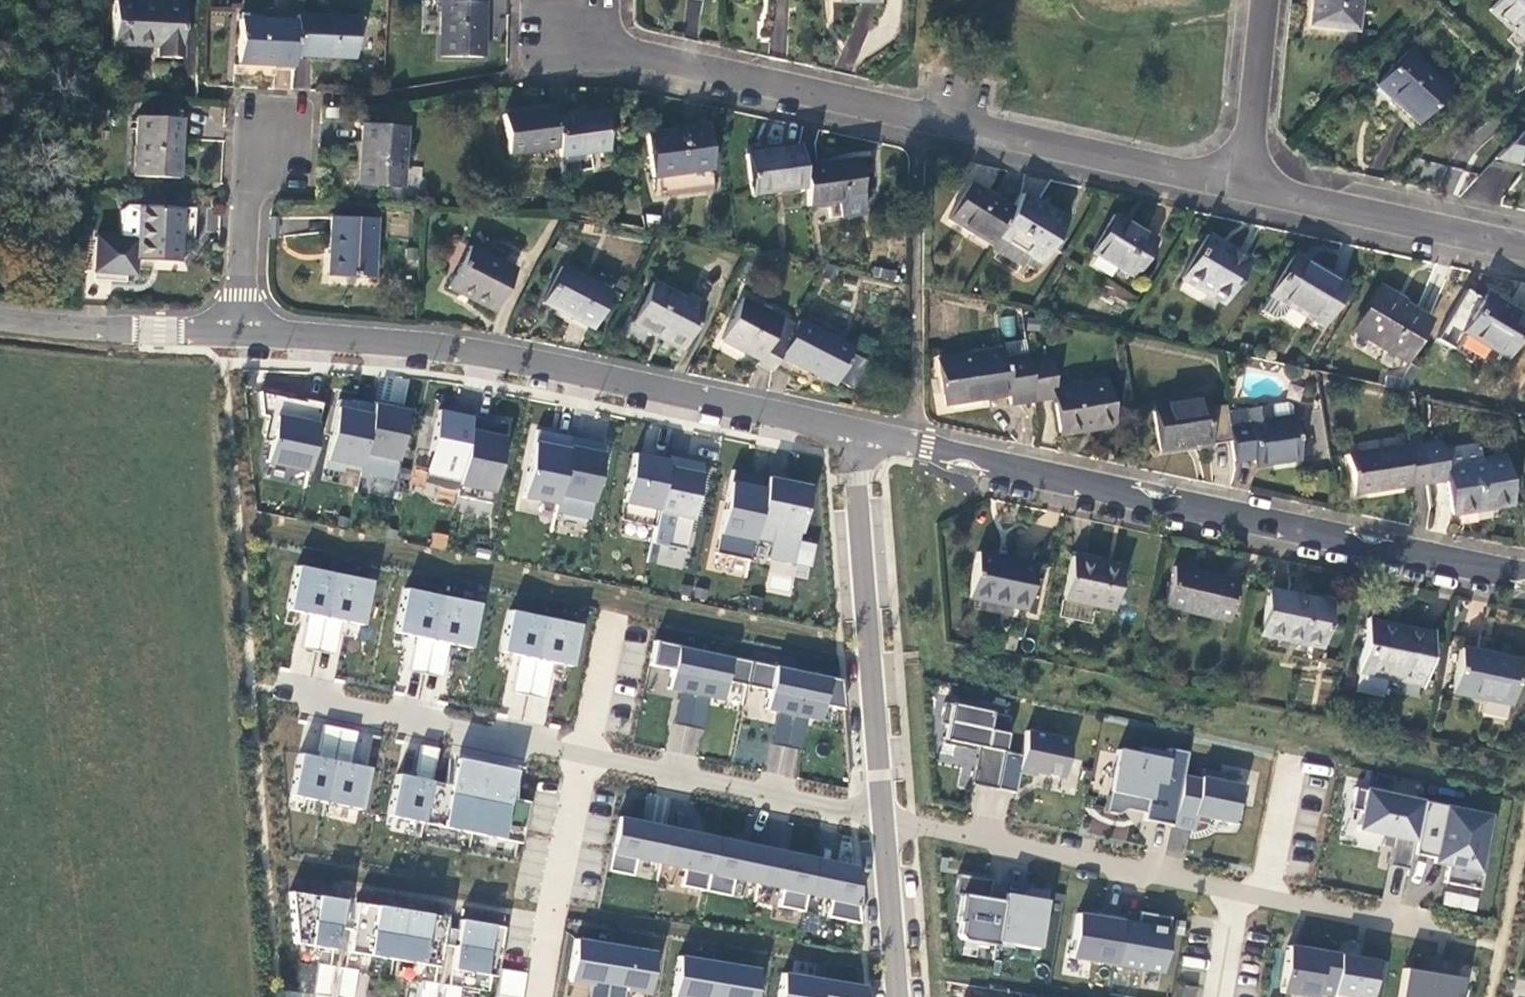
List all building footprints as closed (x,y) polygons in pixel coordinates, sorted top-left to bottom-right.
[(484,4),(460,2),(460,0),(433,0),(433,3),(441,2),(441,58),(482,59),(484,4)] [(1360,0),(1313,0),(1311,26),(1357,31),(1360,0)] [(1488,11),(1524,46),(1524,0),(1498,0),(1488,11)] [(180,59),(182,4),(114,1),(112,44),(158,47),(158,57),(180,59)] [(296,14),(292,14),(292,21),(290,58),(354,61),(357,17),(296,14)] [(232,66),(289,69),(290,58),(292,21),(235,17),(232,66)] [(1419,125),(1449,91),(1408,52),(1376,86),(1419,125)] [(179,119),(179,104),(163,103),(162,117),(179,119)] [(553,118),(552,108),(501,114),(508,154),(557,147),(553,118)] [(557,147),(559,157),(607,151),(603,111),(553,118),(557,147)] [(181,120),(179,119),(162,117),(138,116),(134,177),(177,179),(181,120)] [(399,186),(402,129),(361,126),(357,183),(399,186)] [(705,127),(646,135),(651,178),(711,169),(705,127)] [(1496,159),(1524,167),(1524,127),(1496,159)] [(802,167),(799,147),(745,154),(751,194),(805,186),(802,167)] [(862,199),(856,159),(802,167),(805,186),(807,207),(828,204),(862,199)] [(994,237),(1012,208),(970,183),(946,220),(990,245),(994,237)] [(1038,202),(1022,192),(1012,208),(994,237),(1037,262),(1064,217),(1038,202)] [(862,199),(828,204),(830,219),(864,214),(862,199)] [(120,211),(118,239),(95,238),(93,273),(132,275),(133,259),(177,262),(180,210),(126,206),(120,211)] [(1135,279),(1155,242),(1114,217),(1092,253),(1135,279)] [(373,277),(375,221),(330,218),(328,274),(373,277)] [(1250,261),(1206,236),(1182,279),(1224,305),(1250,261)] [(493,311),(514,270),(469,246),(447,289),(493,311)] [(1321,327),(1345,286),(1294,256),(1270,296),(1321,327)] [(875,265),(872,276),(895,282),(897,271),(875,265)] [(591,329),(610,292),(561,266),(541,304),(591,329)] [(835,279),(836,270),(824,268),(823,277),(835,279)] [(1106,281),(1100,295),(1127,306),(1133,293),(1106,281)] [(679,353),(705,304),(686,295),(684,299),(653,283),(633,323),(663,339),(661,343),(679,353)] [(1403,362),(1427,321),(1394,302),(1395,299),(1377,288),(1351,332),(1403,362)] [(1524,326),(1524,321),(1485,297),(1463,334),(1506,359),(1524,326)] [(757,365),(772,372),(780,358),(786,348),(771,340),(782,319),(743,298),(720,341),(758,361),(757,365)] [(852,349),(798,322),(786,348),(780,358),(833,385),(835,381),(849,354),(852,349)] [(1009,406),(1035,402),(1029,365),(1027,356),(1003,360),(1001,351),(938,361),(945,405),(1007,395),(1009,406)] [(863,361),(849,354),(835,381),(849,389),(863,361)] [(1029,365),(1035,402),(1053,398),(1059,431),(1090,426),(1091,431),(1112,428),(1105,380),(1053,389),(1048,362),(1029,365)] [(1385,380),(1383,387),(1406,392),(1418,371),(1411,367),(1401,383),(1385,380)] [(308,471),(322,403),(304,399),(303,402),(260,392),(261,416),(267,417),(263,436),(271,438),(266,463),(308,471)] [(1226,414),(1225,406),(1206,409),(1204,397),(1151,406),(1159,450),(1192,445),(1192,449),(1231,443),(1229,428),(1226,414)] [(372,405),(357,402),(357,404),(338,400),(324,469),(342,473),(343,468),(358,471),(372,405)] [(407,412),(372,405),(358,471),(358,474),(392,481),(407,412)] [(1231,443),(1234,462),(1253,459),(1254,462),(1277,458),(1278,463),(1299,460),(1292,417),(1271,421),(1269,407),(1244,410),(1245,411),(1247,425),(1229,428),(1231,443)] [(472,418),(438,411),(423,483),(457,490),(472,418)] [(1247,425),(1245,411),(1226,414),(1229,428),(1247,425)] [(505,425),(472,418),(457,490),(456,495),(490,501),(505,425)] [(570,438),(536,431),(522,498),(556,505),(570,438)] [(1421,449),(1419,437),(1407,439),(1410,453),(1404,454),(1404,448),(1346,457),(1353,496),(1427,484),(1421,449)] [(588,520),(604,445),(570,438),(556,505),(554,513),(588,520)] [(1421,449),(1427,484),(1446,480),(1452,515),(1479,511),(1478,505),(1489,503),(1490,508),(1512,504),(1504,457),(1446,466),(1442,446),(1421,449)] [(650,458),(633,454),(619,520),(653,527),(668,457),(651,454),(650,458)] [(684,550),(702,465),(668,457),(653,527),(651,543),(684,550)] [(766,478),(732,471),(714,554),(748,561),(766,478)] [(792,565),(808,487),(766,478),(753,539),(770,542),(767,559),(792,565)] [(1035,565),(976,554),(967,599),(1026,611),(1035,565)] [(1121,568),(1071,558),(1063,598),(1114,607),(1121,568)] [(371,581),(296,566),(287,609),(362,624),(371,581)] [(1237,581),(1172,567),(1164,607),(1228,621),(1237,581)] [(480,602),(404,588),(396,631),(472,646),(480,602)] [(1329,602),(1269,589),(1259,634),(1320,647),(1329,602)] [(582,623),(508,609),(500,652),(573,666),(582,623)] [(1432,634),(1367,620),(1357,671),(1422,685),(1432,634)] [(752,661),(657,641),(652,666),(674,670),(670,689),(679,691),(672,723),(703,730),(710,698),(725,702),(730,682),(747,685),(752,661)] [(1519,662),(1461,650),(1452,692),(1510,705),(1519,662)] [(840,680),(752,661),(747,685),(769,690),(765,710),(778,713),(771,743),(800,748),(806,717),(819,720),(822,704),(842,707),(840,680)] [(1011,716),(946,702),(941,723),(947,725),(943,744),(979,751),(971,784),(996,789),(1004,752),(1011,716)] [(358,731),(355,761),(369,763),(372,733),(358,731)] [(1063,778),(1071,740),(1027,731),(1021,756),(1004,752),(996,789),(1015,793),(1019,773),(1035,776),(1035,773),(1063,778)] [(770,742),(764,770),(793,776),(799,749),(770,742)] [(1140,755),(1118,750),(1105,812),(1144,820),(1173,826),(1182,776),(1187,753),(1169,750),(1168,754),(1141,748),(1140,755)] [(371,768),(300,753),(291,795),(363,810),(371,768)] [(453,786),(398,774),(389,816),(521,843),(529,802),(513,799),(518,771),(459,759),(453,786)] [(1222,769),(1221,778),(1247,781),(1248,771),(1222,769)] [(1220,775),(1202,771),(1200,780),(1182,776),(1173,826),(1193,830),(1195,821),(1209,824),(1210,819),(1239,825),(1242,806),(1236,804),(1240,786),(1219,782),(1220,775)] [(1422,802),(1355,789),(1351,809),(1361,812),(1357,829),(1394,837),(1388,866),(1408,870),(1411,854),(1422,802)] [(652,796),(646,819),(665,824),(671,801),(652,796)] [(1494,818),(1422,802),(1411,854),(1432,858),(1431,863),(1447,867),(1444,883),(1479,890),(1494,818)] [(853,867),(619,817),(611,853),(855,905),(853,867)] [(1169,850),(1185,852),(1187,830),(1171,828),(1169,850)] [(996,946),(1003,901),(988,899),(991,880),(958,875),(955,894),(961,895),(957,922),(960,923),(957,938),(996,946)] [(1004,894),(1003,901),(996,946),(1012,948),(1012,944),(1038,949),(1047,893),(1031,889),(1029,899),(1004,894)] [(340,901),(289,893),(294,944),(332,950),(340,901)] [(444,918),(355,904),(347,953),(436,967),(444,918)] [(1138,924),(1121,922),(1114,965),(1161,973),(1170,918),(1139,913),(1138,924)] [(1113,965),(1121,922),(1122,918),(1098,914),(1098,917),(1078,914),(1070,958),(1113,965)] [(503,928),(459,921),(451,970),(495,977),(503,928)] [(653,953),(575,940),(568,981),(647,994),(653,953)] [(1338,955),(1288,945),(1280,993),(1308,996),(1314,996),(1315,993),(1330,995),(1338,955)] [(1338,955),(1330,995),(1341,996),(1379,996),(1384,963),(1338,955)] [(674,956),(669,996),(671,996),(748,996),(752,966),(674,956)] [(351,996),(365,996),(367,969),(317,964),(314,994),(351,996)] [(527,972),(501,967),(495,996),(523,996),(527,972)] [(1403,970),(1398,996),(1458,996),(1461,979),(1403,970)] [(779,971),(777,996),(864,996),(866,981),(779,971)] [(1184,986),(1182,996),(1193,996),(1195,988),(1184,986)]
